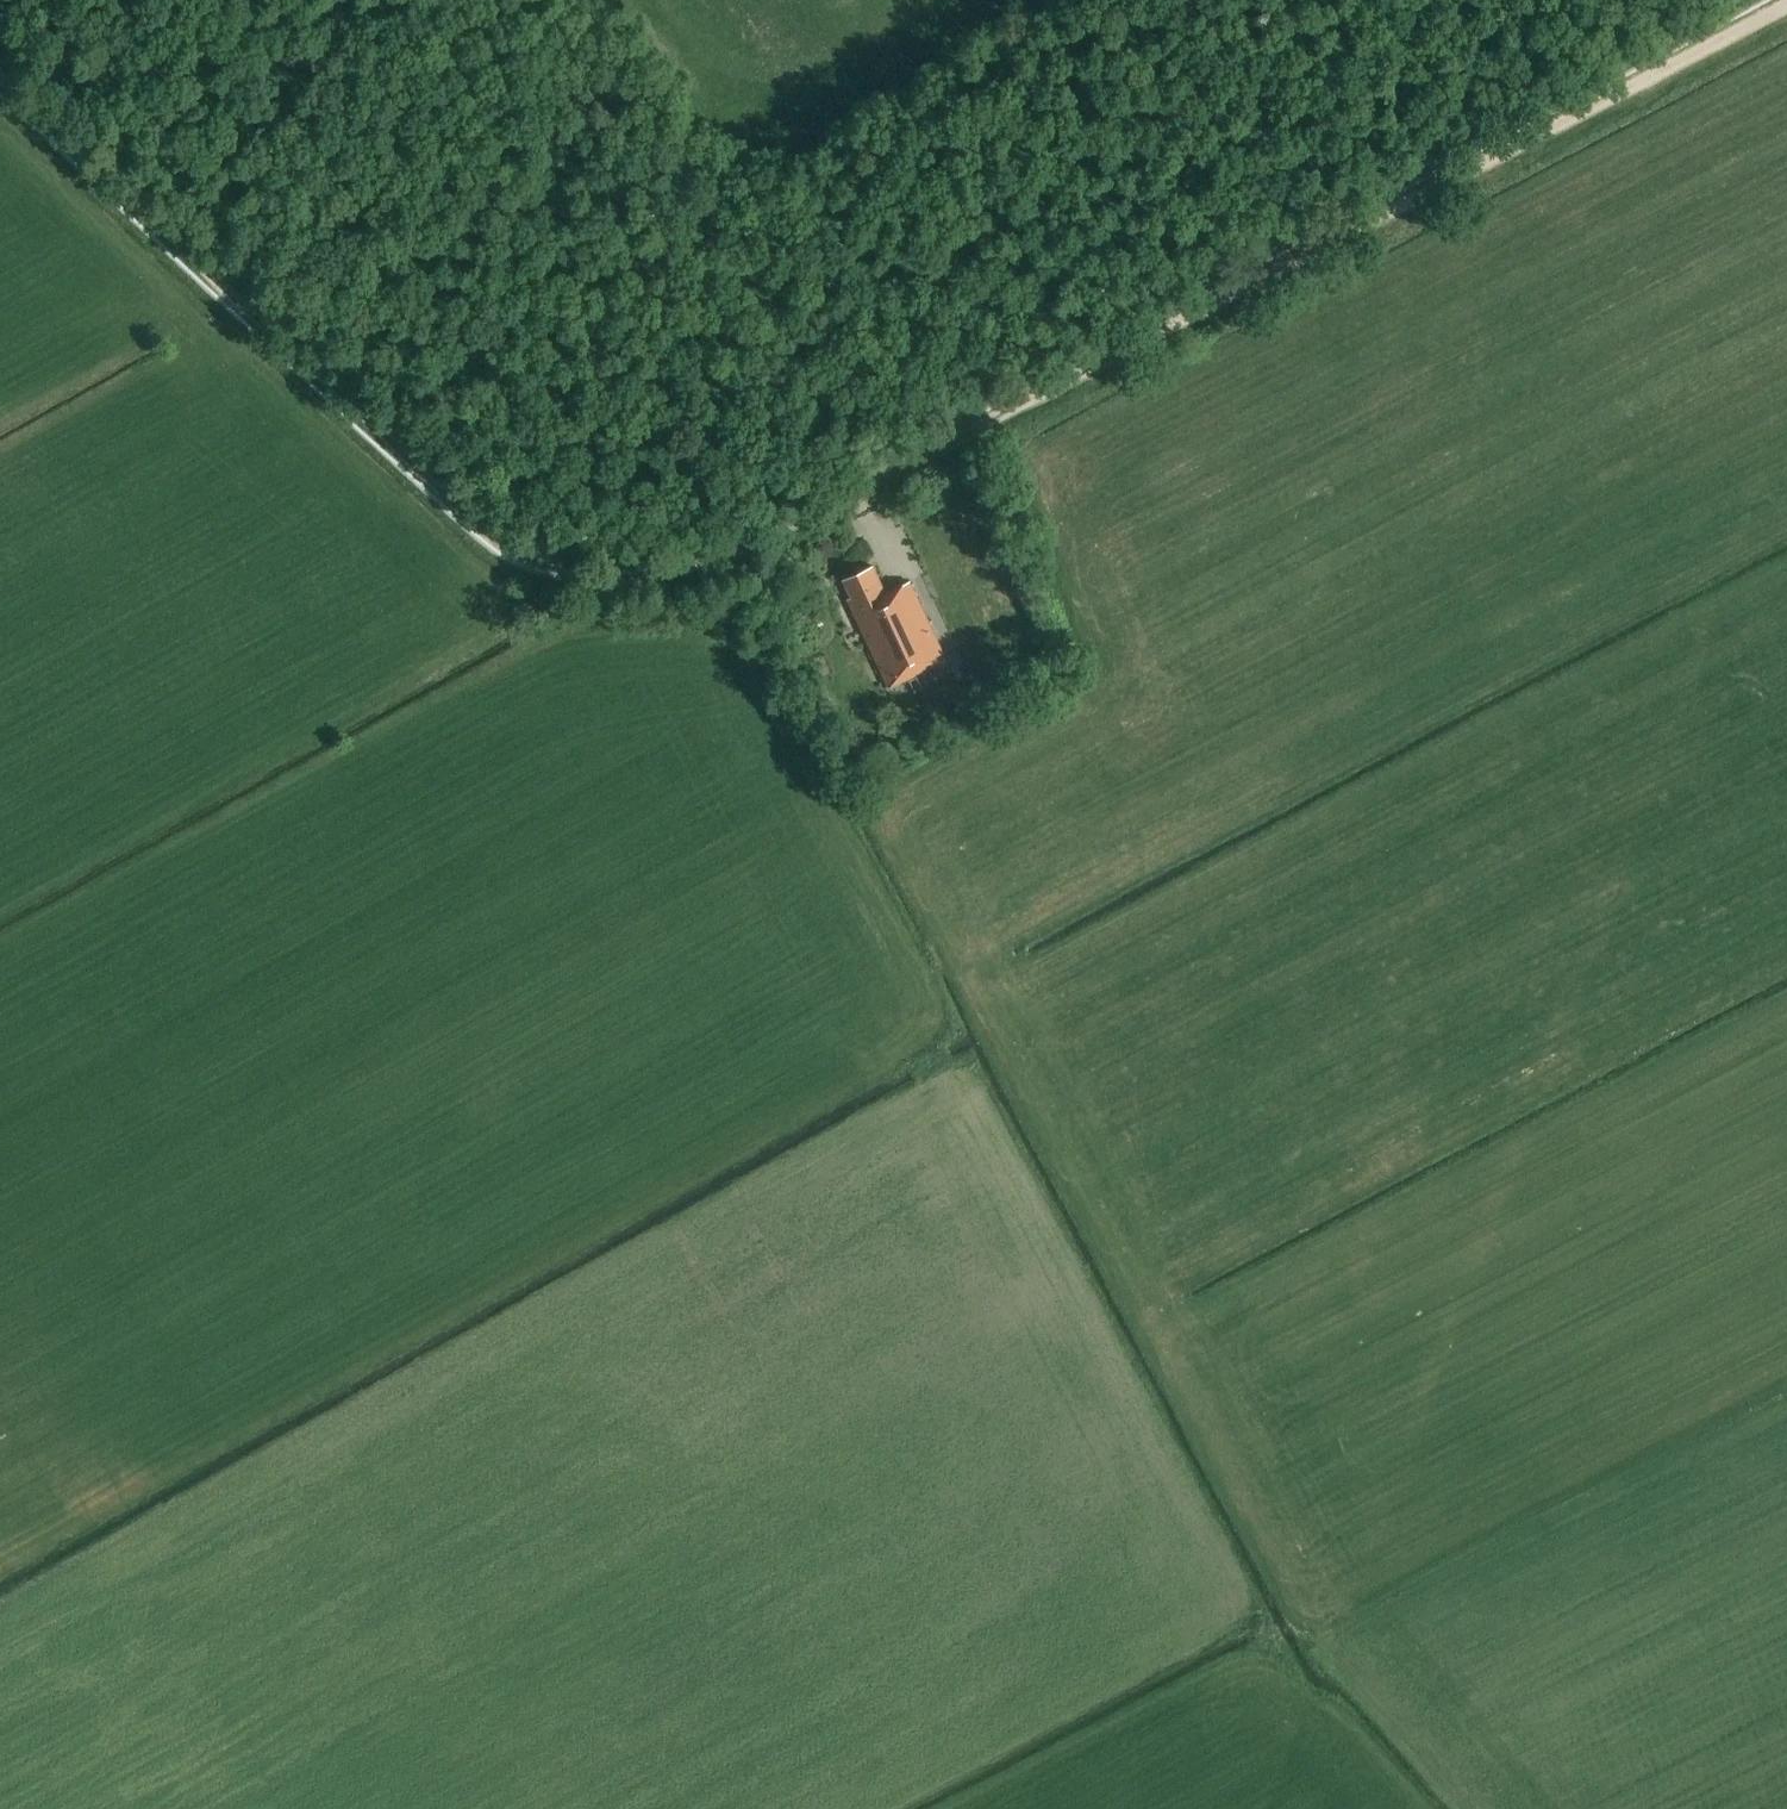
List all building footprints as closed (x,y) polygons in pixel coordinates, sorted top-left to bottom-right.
[(946,658),(910,583),(886,591),(874,566),(844,580),(853,598),(848,600),(889,686),(946,658)]
